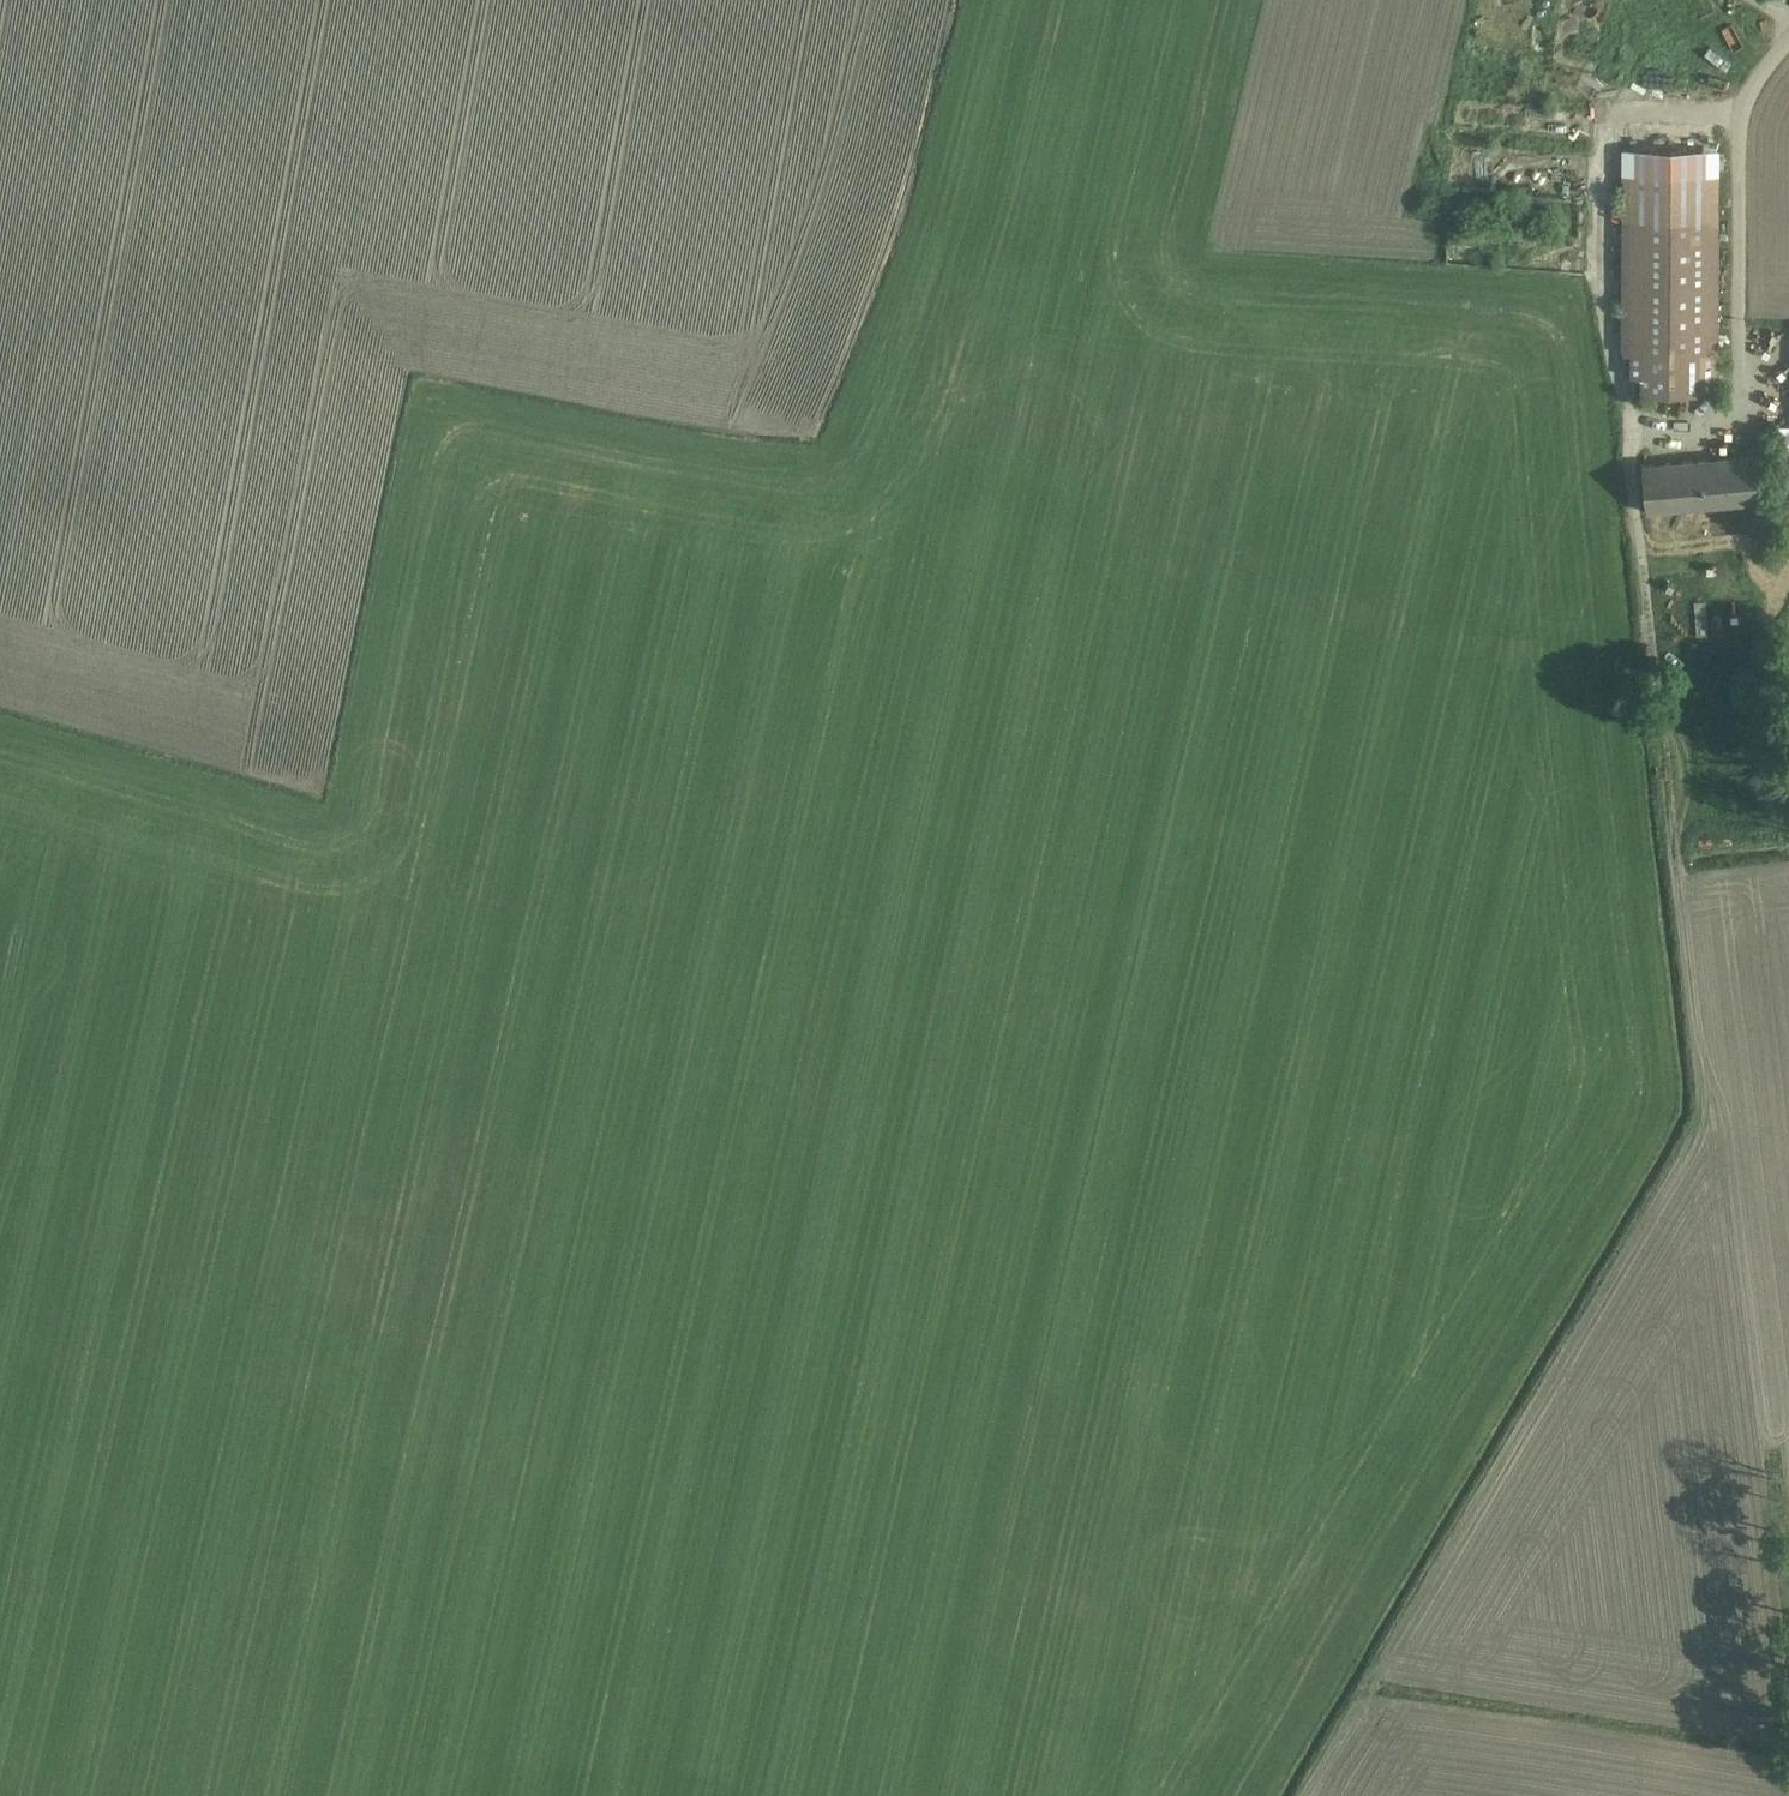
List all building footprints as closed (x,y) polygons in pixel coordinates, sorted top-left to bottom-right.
[(1629,101),(1628,86),(1609,87),(1610,102),(1629,101)] [(1723,401),(1723,121),(1613,121),(1613,365),(1650,365),(1650,401),(1723,401)] [(1646,512),(1757,503),(1753,452),(1642,461),(1646,512)]
